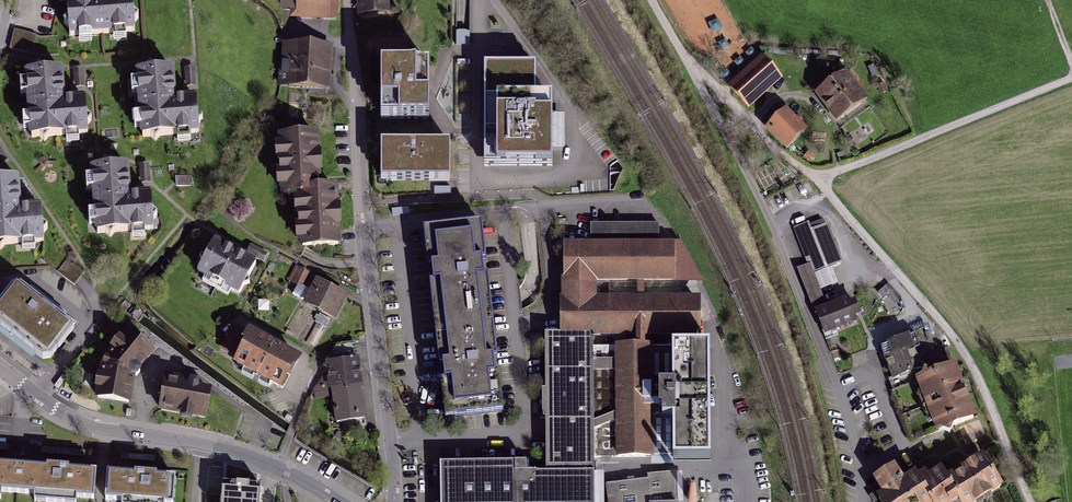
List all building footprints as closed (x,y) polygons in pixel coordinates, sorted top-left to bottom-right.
[(132,0),(67,0),(71,39),(135,33),(132,0)] [(288,17),(335,19),(335,0),(289,0),(288,17)] [(385,0),(358,0),(359,18),(387,15),(385,0)] [(32,54),(37,37),(14,31),(10,49),(32,54)] [(458,34),(457,45),(468,46),(469,34),(458,34)] [(328,91),(331,49),(286,46),(284,88),(328,91)] [(746,113),(782,80),(759,56),(724,88),(746,113)] [(429,67),(379,66),(377,123),(428,124),(428,98),(429,67)] [(535,66),(483,66),(483,125),(482,171),(551,171),(552,101),(535,100),(535,66)] [(74,69),(74,88),(84,88),(85,69),(74,69)] [(199,137),(196,99),(176,101),(176,98),(173,70),(137,73),(142,142),(199,137)] [(87,137),(84,99),(63,101),(63,97),(61,71),(26,73),(31,141),(87,137)] [(870,106),(848,75),(817,97),(838,128),(870,106)] [(887,91),(883,84),(878,87),(882,94),(887,91)] [(804,133),(786,112),(766,129),(785,150),(804,133)] [(316,137),(281,139),(284,196),(300,195),(303,251),(338,250),(335,191),(327,192),(319,192),(318,179),(316,137)] [(435,145),(378,144),(378,183),(450,183),(450,145),(435,145)] [(5,164),(10,157),(0,149),(0,160),(5,164)] [(153,232),(151,195),(129,197),(129,194),(127,166),(92,168),(97,236),(153,232)] [(42,200),(20,202),(20,198),(18,171),(0,173),(0,245),(45,241),(42,200)] [(434,326),(493,320),(482,224),(423,231),(427,270),(434,326)] [(564,280),(564,301),(593,300),(593,279),(612,280),(654,280),(672,280),(671,239),(659,239),(658,224),(591,224),(591,246),(567,246),(567,279),(564,280)] [(845,265),(830,229),(812,236),(808,226),(796,231),(810,264),(814,274),(845,265)] [(240,255),(215,241),(196,276),(237,299),(257,264),(240,255)] [(250,246),(246,256),(264,264),(268,254),(250,246)] [(862,330),(853,305),(829,314),(814,274),(810,264),(798,269),(826,344),(862,330)] [(15,283),(0,303),(0,325),(19,339),(44,358),(51,357),(74,328),(15,283)] [(346,297),(319,283),(308,306),(335,319),(346,297)] [(614,300),(593,300),(564,301),(563,301),(563,322),(563,334),(593,334),(697,334),(697,300),(688,300),(633,300),(614,300)] [(493,320),(434,326),(439,367),(445,419),(504,413),(493,320)] [(153,348),(127,328),(108,352),(102,370),(100,385),(98,395),(130,401),(134,375),(153,348)] [(241,359),(238,364),(284,388),(298,361),(235,328),(223,350),(241,359)] [(898,342),(883,347),(891,371),(894,380),(949,361),(945,350),(937,353),(929,331),(898,342)] [(563,334),(545,335),(546,409),(546,472),(563,472),(563,471),(594,471),(593,468),(593,457),(593,348),(593,334),(563,334)] [(651,457),(650,347),(633,347),(633,341),(625,341),(625,347),(593,348),(593,457),(651,457)] [(360,382),(356,343),(338,345),(328,366),(335,423),(365,419),(360,382)] [(650,347),(651,457),(657,457),(667,457),(673,457),(673,460),(710,460),(710,438),(710,346),(672,346),(672,347),(650,347)] [(971,418),(951,361),(949,361),(894,380),(892,381),(912,439),(950,425),(971,418)] [(182,379),(166,377),(161,411),(205,417),(209,390),(196,388),(193,381),(182,379)] [(1002,493),(981,459),(973,465),(950,479),(943,467),(931,475),(927,477),(922,470),(902,482),(893,469),(873,482),(878,490),(882,497),(876,501),(877,501),(988,501),(1002,493)] [(34,494),(33,501),(39,501),(74,501),(74,497),(93,499),(96,472),(49,468),(0,463),(0,491),(34,494)] [(441,464),(441,501),(594,501),(594,471),(563,471),(563,472),(546,472),(546,473),(526,473),(526,463),(441,464)] [(108,469),(106,499),(123,500),(123,501),(175,501),(177,475),(139,472),(108,469)] [(607,484),(609,501),(677,501),(684,501),(683,479),(683,472),(647,476),(648,480),(621,483),(607,484)]
